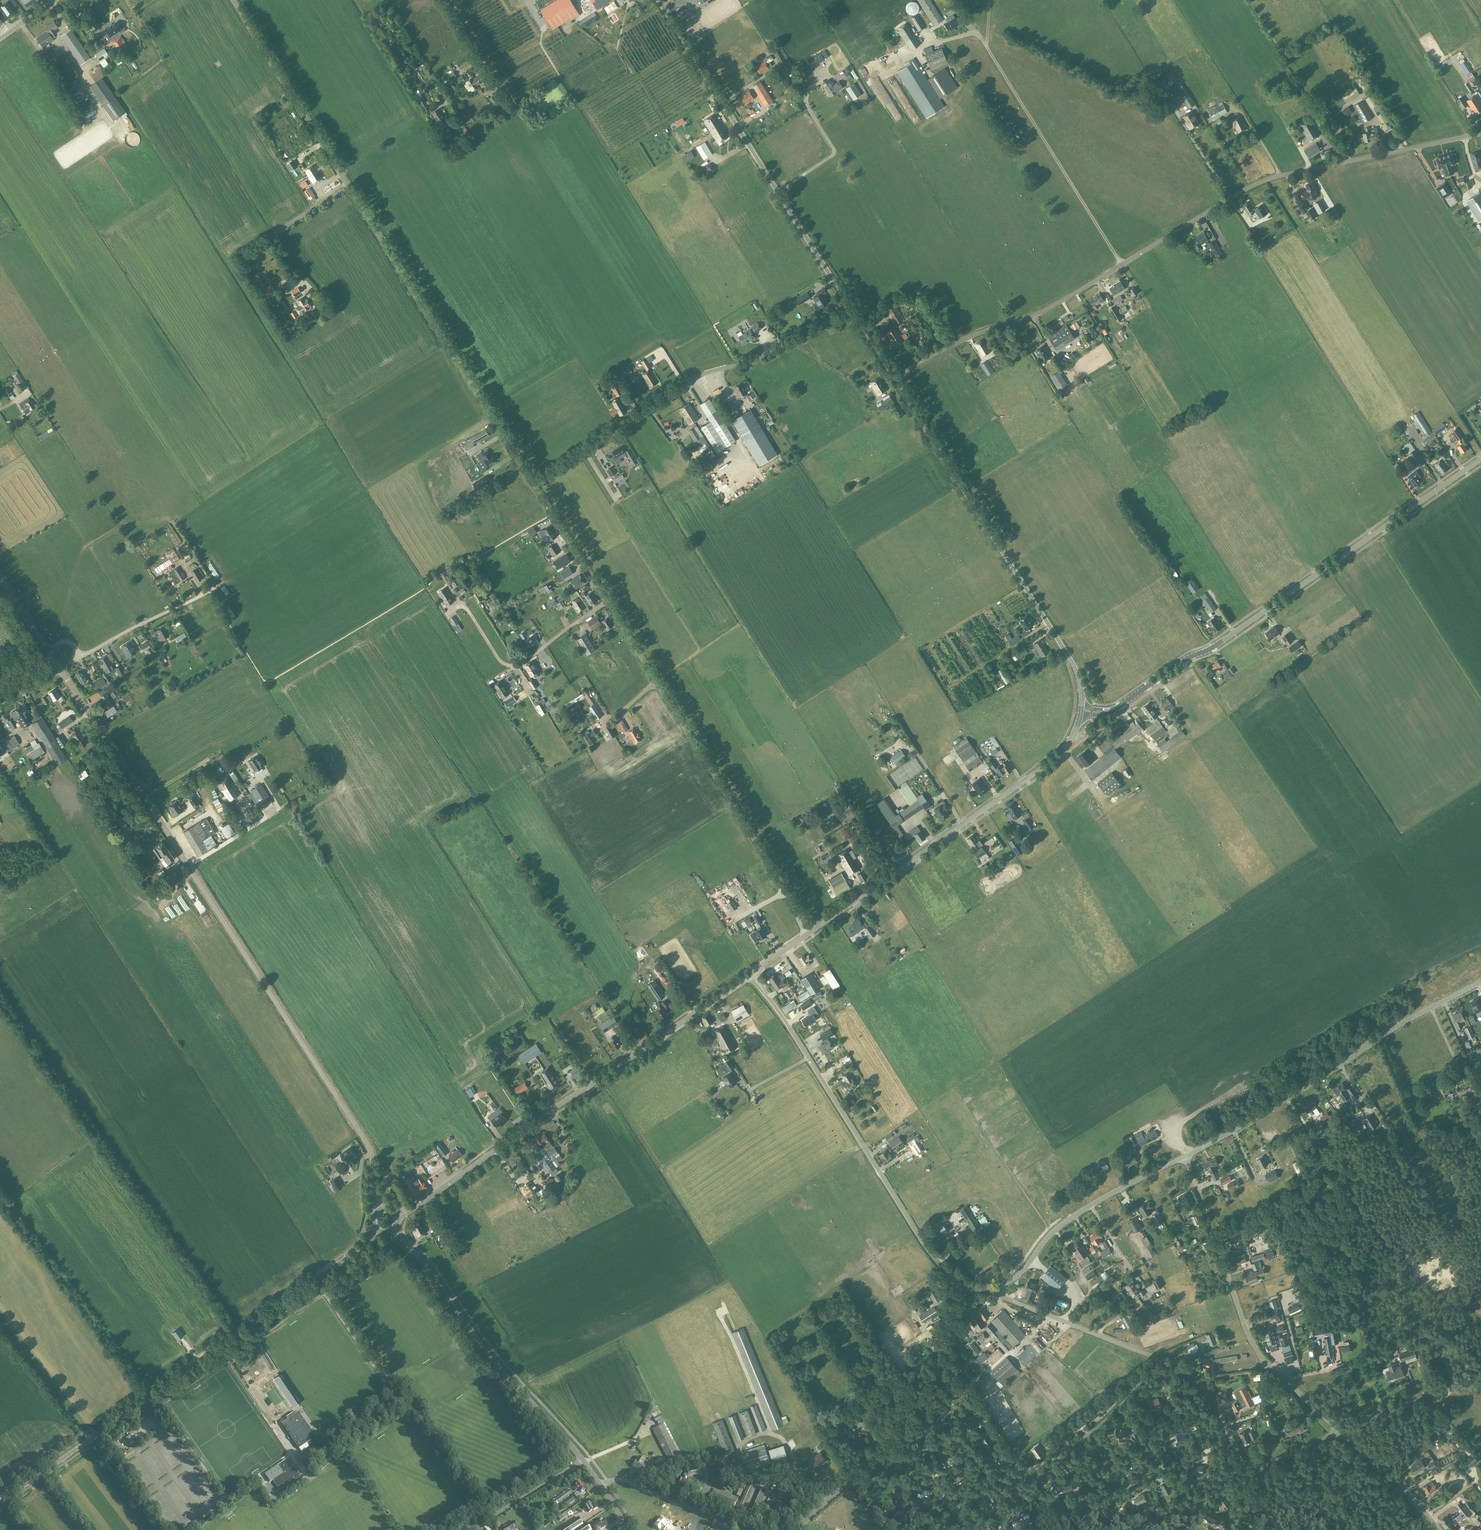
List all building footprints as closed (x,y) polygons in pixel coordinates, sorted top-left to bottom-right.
[(15,7),(10,0),(1,7),(7,16),(13,12),(11,9),(15,7)] [(553,29),(570,19),(570,20),(579,15),(570,0),(559,0),(541,11),(553,29)] [(597,10),(614,0),(591,0),(597,10)] [(943,21),(930,0),(918,0),(934,26),(943,21)] [(906,8),(906,9),(906,10),(906,11),(907,11),(907,12),(908,13),(908,14),(909,14),(910,14),(911,15),(912,15),(913,15),(914,15),(915,14),(916,14),(917,13),(918,12),(918,11),(919,10),(919,9),(919,8),(919,7),(919,6),(918,6),(918,5),(917,4),(916,3),(915,2),(914,2),(913,2),(912,2),(911,2),(910,2),(909,3),(908,4),(907,4),(907,5),(906,6),(906,7),(906,8)] [(124,20),(127,18),(123,10),(119,12),(124,20)] [(926,27),(917,14),(910,19),(918,32),(926,27)] [(954,29),(954,28),(956,26),(956,27),(959,25),(955,18),(953,15),(946,20),(948,23),(944,25),(948,31),(950,30),(950,31),(952,31),(954,30),(954,29)] [(51,36),(57,32),(55,30),(58,28),(54,21),(45,27),(47,31),(51,36)] [(119,25),(117,22),(105,30),(107,34),(105,35),(109,41),(125,31),(121,24),(119,25)] [(911,50),(920,45),(906,23),(898,29),(911,50)] [(572,33),(569,24),(560,27),(563,36),(572,33)] [(81,65),(91,58),(71,29),(61,36),(81,65)] [(51,36),(47,31),(36,39),(43,47),(54,40),(51,36)] [(127,45),(121,35),(112,41),(118,51),(127,45)] [(931,71),(948,63),(944,54),(947,53),(944,46),(941,47),(941,48),(934,51),(931,46),(924,50),(926,55),(924,55),(931,71)] [(104,48),(95,54),(100,62),(105,59),(109,56),(104,48)] [(784,71),(790,67),(780,50),(774,53),(784,71)] [(899,51),(859,69),(868,87),(875,84),(873,81),(886,75),(884,71),(896,66),(894,62),(902,58),(899,51)] [(821,53),(811,58),(815,65),(824,60),(821,53)] [(113,57),(117,64),(122,61),(121,61),(124,59),(121,54),(119,56),(118,54),(113,57)] [(66,82),(67,82),(78,75),(65,56),(56,62),(63,73),(61,74),(66,82)] [(905,66),(897,71),(909,91),(927,118),(944,107),(934,91),(914,59),(904,65),(905,66)] [(769,63),(767,60),(765,62),(756,67),(760,74),(769,68),(773,66),(770,62),(769,63)] [(1465,75),(1472,71),(1466,61),(1459,65),(1465,75)] [(96,82),(89,87),(102,105),(113,121),(126,113),(102,78),(104,77),(98,68),(95,71),(96,72),(91,75),(96,82)] [(945,69),(929,79),(937,91),(941,98),(952,91),(957,88),(945,69)] [(450,81),(457,77),(453,71),(447,75),(450,81)] [(1476,79),(1472,72),(1466,76),(1470,82),(1476,79)] [(1290,90),(1295,87),(1287,74),(1283,77),(1290,90)] [(462,75),(457,78),(459,80),(457,82),(459,84),(460,84),(465,81),(462,75)] [(473,77),(465,82),(472,92),(479,87),(478,85),(480,84),(483,87),(487,84),(480,75),(474,79),(473,77)] [(837,92),(843,88),(839,82),(833,86),(829,80),(822,84),(830,97),(837,92)] [(759,82),(752,87),(765,105),(772,100),(759,82)] [(861,95),(854,84),(846,89),(853,100),(861,95)] [(436,90),(442,99),(446,97),(440,87),(436,90)] [(1342,97),(1335,101),(1339,108),(1346,103),(1357,97),(1360,95),(1358,91),(1356,88),(1353,90),(1352,91),(1342,97)] [(754,99),(751,95),(749,91),(743,95),(743,96),(738,99),(742,105),(746,103),(747,103),(754,99)] [(1296,91),(1289,93),(1291,100),(1298,97),(1296,91)] [(1182,98),(1177,101),(1179,104),(1183,101),(1186,105),(1189,109),(1196,105),(1189,94),(1182,98)] [(1480,105),(1475,96),(1467,101),(1473,110),(1473,109),(1477,115),(1480,112),(1480,105)] [(429,101),(426,103),(422,97),(418,99),(425,112),(429,110),(426,105),(429,104),(429,105),(430,104),(429,101)] [(1380,104),(1376,97),(1371,100),(1375,107),(1380,104)] [(1462,109),(1464,108),(1468,106),(1463,97),(1457,101),(1462,109)] [(1373,118),(1362,101),(1353,106),(1364,124),(1373,118)] [(1222,116),(1227,113),(1222,102),(1208,110),(1212,117),(1220,113),(1222,116)] [(1378,117),(1386,112),(1382,104),(1373,109),(1378,117)] [(1346,117),(1353,112),(1350,106),(1342,111),(1346,117)] [(447,122),(445,118),(439,109),(431,115),(438,127),(440,126),(447,122)] [(1183,117),(1190,129),(1200,123),(1192,111),(1183,117)] [(1387,112),(1381,116),(1386,124),(1391,120),(1387,112)] [(718,143),(729,136),(715,114),(704,121),(718,143)] [(752,119),(750,115),(741,121),(743,125),(752,119)] [(1239,133),(1248,128),(1241,116),(1240,117),(1234,119),(1231,120),(1231,121),(1234,128),(1236,127),(1239,133)] [(1358,121),(1355,116),(1349,119),(1352,124),(1358,121)] [(1222,123),(1220,119),(1211,123),(1213,127),(1222,123)] [(1310,142),(1320,136),(1310,120),(1301,126),(1310,142)] [(1365,129),(1366,133),(1363,134),(1365,142),(1371,141),(1370,136),(1370,134),(1371,133),(1370,132),(1369,128),(1365,129)] [(1372,133),(1371,133),(1370,134),(1370,136),(1371,141),(1375,140),(1380,139),(1378,131),(1377,128),(1374,128),(1374,130),(1372,130),(1372,133)] [(447,142),(445,144),(449,151),(450,151),(451,152),(455,150),(453,148),(452,147),(451,148),(447,142)] [(713,154),(705,142),(696,147),(704,160),(713,154)] [(1321,152),(1316,144),(1304,151),(1309,159),(1321,152)] [(1332,149),(1320,154),(1323,159),(1334,155),(1332,149)] [(686,163),(695,157),(691,151),(685,154),(685,153),(681,156),(686,163)] [(1479,152),(1470,155),(1475,169),(1480,167),(1480,159),(1479,152)] [(721,162),(719,163),(721,167),(734,160),(730,154),(719,160),(721,162)] [(1456,159),(1455,154),(1453,155),(1452,154),(1437,159),(1436,159),(1436,160),(1434,161),(1435,165),(1438,164),(1439,169),(1440,169),(1443,168),(1446,176),(1454,174),(1451,165),(1455,164),(1454,159),(1456,159)] [(293,160),(286,165),(291,172),(297,168),(293,160)] [(315,164),(305,170),(313,183),(323,177),(319,171),(322,168),(322,169),(326,166),(323,160),(319,163),(321,167),(318,169),(315,164)] [(706,165),(705,172),(714,172),(714,164),(710,164),(710,165),(706,165)] [(1307,191),(1301,193),(1302,199),(1309,198),(1309,200),(1317,198),(1313,183),(1306,185),(1307,191)] [(1450,194),(1444,183),(1436,189),(1442,199),(1450,194)] [(311,190),(306,193),(310,200),(315,197),(311,190)] [(1480,221),(1480,194),(1480,193),(1466,201),(1479,222),(1480,221)] [(1320,201),(1314,204),(1319,214),(1325,210),(1320,201)] [(1254,208),(1253,209),(1248,202),(1239,207),(1242,211),(1245,210),(1249,217),(1256,212),(1260,219),(1268,214),(1262,204),(1255,209),(1254,208)] [(1340,218),(1335,209),(1328,213),(1333,222),(1340,218)] [(1310,210),(1307,212),(1311,220),(1315,218),(1310,210)] [(1203,249),(1201,245),(1208,240),(1204,233),(1192,240),(1196,248),(1198,252),(1203,249)] [(1219,255),(1222,253),(1215,240),(1208,244),(1211,248),(1210,249),(1216,261),(1221,258),(1219,255)] [(1121,282),(1110,288),(1114,295),(1119,293),(1125,289),(1121,282)] [(269,301),(278,295),(272,287),(264,292),(269,301)] [(295,297),(301,293),(298,288),(291,293),(294,297),(295,296),(295,297)] [(810,298),(807,293),(796,300),(799,305),(810,298)] [(829,303),(826,297),(823,293),(813,299),(819,309),(829,303)] [(1099,308),(1098,305),(1104,301),(1100,294),(1090,300),(1094,307),(1096,310),(1099,308)] [(1121,296),(1113,300),(1116,305),(1116,304),(1118,307),(1123,304),(1121,301),(1123,300),(1121,296)] [(297,302),(299,306),(296,308),(300,314),(311,308),(310,307),(312,306),(307,298),(306,299),(305,297),(297,302)] [(1068,305),(1064,307),(1068,314),(1079,307),(1075,300),(1071,303),(1070,303),(1071,303),(1068,305),(1068,304),(1068,305)] [(884,307),(894,324),(903,318),(893,301),(884,307)] [(1109,310),(1117,322),(1123,319),(1115,306),(1109,310)] [(1125,306),(1119,310),(1121,314),(1128,310),(1125,306)] [(1062,320),(1050,327),(1052,329),(1056,327),(1056,328),(1061,326),(1060,325),(1063,323),(1062,320)] [(755,333),(762,329),(758,323),(751,327),(755,333)] [(1067,325),(1049,336),(1057,350),(1075,339),(1067,325)] [(886,333),(889,338),(888,339),(885,335),(881,337),(885,344),(889,341),(890,340),(894,347),(903,341),(895,327),(886,333)] [(755,338),(750,330),(739,337),(743,344),(755,338)] [(983,357),(991,352),(983,339),(975,344),(983,357)] [(1044,346),(1036,351),(1043,362),(1051,357),(1044,346)] [(641,362),(647,372),(642,375),(650,388),(658,383),(650,371),(650,370),(649,368),(651,367),(646,358),(641,362)] [(994,372),(987,361),(980,365),(988,376),(994,372)] [(621,379),(632,372),(629,368),(618,374),(621,379)] [(1051,376),(1059,390),(1068,385),(1059,371),(1051,376)] [(26,386),(18,373),(13,376),(21,389),(26,386)] [(878,395),(887,390),(879,378),(871,383),(878,395)] [(739,397),(747,393),(742,383),(734,388),(739,397)] [(877,404),(881,411),(894,403),(889,394),(882,398),(883,400),(880,402),(881,402),(877,404)] [(30,401),(28,399),(19,404),(21,407),(20,408),(24,413),(25,412),(26,414),(30,411),(38,406),(36,403),(34,404),(31,400),(30,401)] [(618,412),(620,415),(626,412),(624,407),(626,406),(622,399),(620,401),(619,399),(613,403),(616,407),(613,409),(615,413),(618,412)] [(702,427),(707,437),(717,453),(736,441),(710,399),(700,405),(711,422),(702,427)] [(684,416),(686,419),(690,425),(699,419),(689,403),(679,409),(684,416)] [(750,410),(732,420),(759,466),(778,455),(750,410)] [(1432,433),(1419,412),(1414,415),(1424,431),(1422,432),(1425,436),(1426,437),(1432,433)] [(1442,423),(1432,430),(1436,435),(1446,428),(1442,423)] [(697,426),(689,431),(696,442),(704,437),(703,436),(697,426)] [(482,440),(489,436),(486,429),(470,438),(472,441),(474,445),(477,443),(482,440)] [(687,429),(683,431),(688,444),(694,442),(692,437),(691,438),(687,429)] [(1452,432),(1461,444),(1458,447),(1462,453),(1467,450),(1465,447),(1466,446),(1461,439),(1463,438),(1456,429),(1452,432)] [(1435,434),(1422,442),(1425,446),(1437,438),(1435,434)] [(464,445),(467,451),(475,446),(474,445),(472,441),(464,445)] [(626,455),(625,452),(621,446),(612,452),(615,456),(612,457),(615,462),(626,455)] [(629,449),(625,451),(634,465),(638,463),(635,458),(634,458),(629,449)] [(488,455),(490,453),(488,451),(487,451),(487,450),(484,452),(485,453),(482,454),(481,453),(477,455),(481,461),(482,461),(489,457),(488,455)] [(1424,464),(1415,450),(1409,454),(1418,468),(1424,464)] [(491,455),(490,453),(488,455),(489,457),(482,461),(486,467),(492,463),(493,464),(495,462),(495,461),(496,461),(492,455),(491,455)] [(1438,469),(1442,474),(1448,470),(1444,465),(1445,464),(1442,459),(1434,464),(1438,469)] [(617,473),(613,466),(606,470),(610,477),(617,473)] [(1421,483),(1416,476),(1417,476),(1415,473),(1412,475),(1414,478),(1411,480),(1415,487),(1421,483)] [(620,476),(613,480),(615,484),(616,484),(616,486),(619,484),(618,482),(622,480),(620,476)] [(474,484),(477,490),(485,485),(481,479),(474,484)] [(739,487),(742,493),(749,489),(746,484),(739,487)] [(550,526),(543,531),(547,537),(543,539),(546,543),(549,541),(550,541),(557,536),(550,526)] [(527,531),(531,536),(537,532),(534,527),(527,531)] [(560,552),(554,544),(548,548),(554,556),(560,552)] [(164,574),(173,568),(172,567),(173,566),(172,564),(180,559),(173,548),(166,553),(167,555),(169,560),(155,569),(157,573),(158,572),(160,575),(163,573),(164,574)] [(558,559),(553,562),(557,570),(562,566),(558,559)] [(207,560),(204,563),(211,571),(214,569),(207,560)] [(169,573),(176,584),(186,578),(179,567),(169,573)] [(569,567),(560,572),(565,579),(573,574),(569,567)] [(202,579),(195,569),(191,572),(197,582),(202,579)] [(473,584),(480,580),(473,570),(467,574),(473,584)] [(158,584),(166,579),(164,574),(155,580),(158,584)] [(576,588),(584,582),(580,576),(571,581),(576,588)] [(1192,578),(1186,582),(1193,593),(1199,589),(1192,578)] [(543,587),(546,591),(553,588),(550,583),(543,587)] [(443,600),(450,595),(445,588),(438,592),(443,600)] [(472,593),(478,603),(483,600),(477,590),(472,593)] [(590,605),(590,606),(598,601),(592,592),(585,597),(586,598),(583,599),(588,606),(590,605)] [(454,602),(450,595),(443,600),(447,606),(454,602)] [(572,601),(574,604),(579,612),(585,609),(580,601),(581,600),(579,597),(572,601)] [(1208,597),(1203,601),(1212,613),(1216,609),(1208,597)] [(559,602),(557,598),(556,598),(548,603),(551,607),(559,602)] [(561,609),(566,605),(562,600),(557,604),(561,609)] [(454,626),(459,623),(454,616),(450,619),(454,626)] [(1026,616),(1019,620),(1025,630),(1020,633),(1023,637),(1031,632),(1029,629),(1033,626),(1026,616)] [(602,623),(607,630),(614,626),(608,617),(604,620),(600,622),(596,617),(588,622),(592,629),(602,623)] [(1216,633),(1221,629),(1218,624),(1219,623),(1215,618),(1207,623),(1210,627),(1211,627),(1216,633)] [(178,620),(167,626),(170,631),(181,625),(178,620)] [(1275,627),(1266,633),(1271,640),(1279,634),(1275,627)] [(163,641),(170,637),(165,628),(158,632),(163,641)] [(519,633),(523,640),(527,637),(523,630),(519,633)] [(184,632),(176,637),(179,642),(187,637),(184,632)] [(527,639),(528,640),(526,642),(529,648),(538,642),(536,639),(538,637),(535,634),(527,639)] [(595,650),(586,634),(577,639),(587,655),(595,650)] [(1011,645),(1021,639),(1018,634),(1008,640),(1011,645)] [(1288,634),(1282,638),(1287,645),(1293,641),(1288,634)] [(1037,648),(1033,650),(1037,656),(1040,654),(1042,657),(1048,653),(1040,640),(1034,644),(1037,648)] [(137,652),(130,641),(121,647),(122,648),(121,648),(124,654),(125,653),(128,657),(137,652)] [(1298,641),(1289,648),(1293,652),(1302,646),(1298,641)] [(1018,660),(1028,653),(1024,646),(1014,653),(1015,656),(1013,657),(1015,661),(1018,659),(1018,660)] [(147,651),(151,658),(156,656),(151,648),(147,651)] [(100,665),(102,663),(105,668),(104,669),(106,672),(112,669),(110,666),(112,664),(110,662),(114,659),(111,653),(107,656),(98,661),(100,665)] [(1217,670),(1219,668),(1222,666),(1218,661),(1211,666),(1215,671),(1217,670)] [(532,676),(533,676),(534,678),(535,678),(536,678),(537,678),(538,677),(538,676),(539,675),(537,673),(538,672),(531,662),(525,666),(532,676)] [(115,669),(119,677),(123,675),(118,667),(115,669)] [(1227,680),(1232,677),(1228,670),(1223,673),(1226,678),(1227,680)] [(81,683),(88,679),(82,671),(76,675),(81,683)] [(102,674),(108,683),(111,681),(105,672),(102,674)] [(92,684),(97,691),(106,686),(108,685),(107,683),(103,677),(92,684)] [(538,687),(533,679),(528,682),(533,690),(538,687)] [(509,694),(506,689),(501,681),(494,686),(502,699),(509,694)] [(41,698),(44,704),(48,701),(48,700),(52,698),(54,701),(60,697),(54,689),(48,693),(49,694),(45,696),(41,698)] [(583,694),(591,706),(589,707),(597,720),(602,717),(586,692),(583,694)] [(109,697),(107,693),(101,697),(103,701),(103,700),(109,709),(105,711),(107,716),(113,712),(114,714),(121,710),(119,706),(120,706),(118,702),(113,705),(108,698),(109,697)] [(514,697),(504,703),(507,707),(516,701),(514,697)] [(576,698),(565,704),(567,708),(578,701),(576,698)] [(1168,698),(1161,703),(1165,711),(1170,707),(1171,708),(1174,707),(1168,698)] [(1149,720),(1150,719),(1151,721),(1158,715),(1149,703),(1142,708),(1147,715),(1146,716),(1146,717),(1147,718),(1148,719),(1149,720)] [(23,706),(17,709),(19,713),(20,715),(21,713),(22,715),(25,719),(29,716),(27,712),(29,711),(25,704),(23,706)] [(64,704),(56,712),(62,717),(70,710),(64,704)] [(19,713),(17,709),(14,711),(11,713),(15,720),(18,718),(24,728),(31,723),(40,738),(41,737),(45,739),(53,734),(41,715),(32,721),(29,716),(25,719),(22,715),(21,713),(20,715),(19,713)] [(555,709),(551,711),(555,718),(554,718),(558,724),(562,721),(555,709)] [(628,717),(634,727),(637,725),(632,715),(628,717)] [(59,723),(62,728),(73,721),(70,716),(59,723)] [(1162,721),(1167,728),(1167,727),(1169,730),(1174,726),(1167,717),(1162,721)] [(1099,746),(1101,750),(1105,755),(1085,771),(1093,780),(1122,757),(1116,750),(1140,732),(1142,734),(1145,732),(1141,726),(1143,725),(1139,718),(1136,720),(1136,719),(1099,746)] [(11,719),(7,721),(12,729),(16,727),(11,719)] [(621,734),(628,730),(622,720),(615,724),(621,734)] [(1159,720),(1147,729),(1155,740),(1167,731),(1159,720)] [(605,728),(605,729),(610,739),(616,736),(610,726),(605,728)] [(86,743),(83,738),(79,731),(78,731),(76,728),(72,731),(73,732),(69,737),(71,740),(75,738),(77,742),(80,747),(86,743)] [(583,733),(585,736),(584,736),(590,745),(597,740),(595,737),(597,735),(592,728),(583,733)] [(628,732),(633,741),(635,744),(642,739),(635,728),(628,732)] [(1163,752),(1186,736),(1182,730),(1167,742),(1165,739),(1158,744),(1163,752)] [(55,738),(62,748),(67,744),(61,734),(55,738)] [(9,754),(8,752),(20,744),(14,735),(0,744),(0,761),(4,759),(4,758),(9,754)] [(45,744),(57,765),(67,760),(55,738),(45,744)] [(962,760),(970,771),(983,762),(966,738),(953,747),(962,760)] [(30,761),(45,752),(39,743),(38,744),(35,739),(30,742),(31,745),(23,749),(30,761)] [(905,756),(901,749),(891,756),(895,763),(905,756)] [(1086,767),(1094,761),(1086,750),(1078,756),(1086,767)] [(249,759),(244,751),(240,754),(232,760),(237,768),(241,765),(240,763),(244,761),(244,762),(249,759)] [(256,757),(248,761),(254,772),(255,771),(257,774),(263,771),(261,767),(262,767),(260,763),(259,760),(258,760),(256,757)] [(992,758),(987,761),(993,769),(997,766),(992,758)] [(1002,764),(1003,767),(1002,768),(1006,774),(1012,771),(1007,764),(1005,762),(1003,763),(1001,760),(999,761),(1001,764),(1002,764)] [(1123,771),(1127,777),(1128,777),(1129,779),(1133,776),(1132,775),(1132,774),(1128,768),(1123,771)] [(85,770),(78,775),(82,780),(89,775),(85,770)] [(1112,773),(1098,784),(1107,795),(1121,784),(1112,773)] [(228,789),(234,785),(233,784),(228,776),(217,784),(222,791),(223,791),(225,794),(229,791),(228,789)] [(976,787),(974,788),(977,792),(978,791),(980,795),(987,790),(984,785),(985,785),(980,778),(973,783),(976,787)] [(899,789),(910,806),(889,820),(902,841),(906,839),(897,825),(924,807),(925,810),(930,806),(924,797),(922,793),(916,797),(907,783),(906,782),(901,785),(902,786),(899,789)] [(835,786),(839,793),(844,790),(840,783),(835,786)] [(272,801),(262,784),(250,791),(261,808),(272,801)] [(240,794),(234,785),(228,789),(229,791),(225,794),(229,801),(240,794)] [(193,795),(188,798),(192,805),(197,802),(193,795)] [(180,808),(176,801),(172,803),(172,802),(169,804),(169,805),(168,806),(175,816),(183,811),(182,811),(184,809),(182,807),(180,808)] [(836,801),(830,804),(836,815),(842,812),(836,801)] [(846,812),(852,808),(849,802),(843,805),(846,812)] [(942,805),(934,810),(935,811),(936,810),(938,813),(937,814),(941,820),(948,815),(945,811),(946,810),(945,809),(948,807),(945,803),(942,806),(942,805)] [(1014,820),(1021,815),(1014,803),(1006,807),(1014,820)] [(244,820),(233,804),(231,805),(231,804),(227,806),(238,823),(244,820)] [(806,814),(794,822),(796,824),(802,820),(805,825),(811,822),(806,814)] [(827,821),(822,824),(824,828),(826,832),(832,828),(837,825),(835,821),(833,817),(827,821)] [(208,850),(217,845),(211,835),(215,833),(206,818),(200,822),(184,832),(198,856),(208,850)] [(1027,818),(1023,821),(1027,828),(1032,825),(1027,818)] [(229,824),(221,828),(227,838),(235,833),(233,830),(229,824)] [(913,832),(915,834),(914,834),(919,842),(926,838),(921,830),(920,831),(919,828),(913,832)] [(125,843),(132,839),(129,835),(128,835),(127,833),(122,836),(123,838),(122,839),(125,843)] [(982,838),(977,841),(973,835),(967,839),(972,846),(974,844),(976,847),(977,848),(985,843),(982,838)] [(887,848),(881,839),(876,842),(882,851),(887,848)] [(1008,842),(1013,849),(1018,846),(1014,839),(1008,842)] [(164,852),(167,850),(162,841),(155,846),(156,846),(153,848),(148,852),(151,856),(156,852),(157,854),(155,855),(158,858),(159,857),(159,858),(162,856),(161,855),(164,853),(164,852)] [(982,847),(974,853),(978,859),(986,853),(982,847)] [(893,861),(900,856),(894,848),(887,853),(893,861)] [(849,875),(860,869),(848,849),(837,856),(849,875)] [(168,850),(167,850),(164,852),(164,853),(161,855),(162,856),(163,857),(162,858),(164,860),(165,860),(167,864),(174,858),(168,850)] [(986,853),(979,858),(983,863),(990,858),(986,853)] [(858,874),(862,881),(867,878),(863,871),(858,874)] [(167,882),(177,877),(174,872),(166,876),(165,873),(160,875),(163,882),(166,880),(167,882)] [(829,880),(833,888),(838,896),(851,888),(846,880),(845,880),(841,873),(829,880)] [(731,911),(737,907),(732,900),(726,904),(731,911)] [(175,901),(171,902),(176,914),(180,913),(175,901)] [(166,908),(172,919),(176,916),(170,906),(166,908)] [(183,914),(185,919),(193,915),(191,910),(183,914)] [(745,912),(735,918),(737,921),(747,915),(745,912)] [(754,917),(758,924),(762,921),(758,914),(754,917)] [(852,937),(865,928),(859,919),(853,923),(853,924),(849,927),(850,930),(848,931),(852,937)] [(755,932),(751,934),(752,937),(752,938),(753,939),(754,939),(755,942),(760,939),(760,940),(767,936),(761,927),(755,931),(755,932)] [(804,966),(816,959),(811,951),(800,958),(804,966)] [(779,974),(777,975),(776,973),(768,978),(772,985),(777,982),(775,980),(778,978),(780,980),(781,979),(782,979),(783,979),(783,978),(785,977),(783,974),(780,976),(779,974)] [(811,995),(820,989),(811,974),(801,979),(811,995)] [(777,982),(772,985),(775,990),(782,986),(783,987),(785,986),(784,985),(786,984),(783,979),(782,979),(781,979),(780,980),(778,978),(775,980),(777,982)] [(658,1000),(661,998),(665,995),(660,988),(655,980),(651,983),(647,985),(652,993),(658,1000)] [(784,993),(788,999),(792,996),(791,995),(794,993),(791,989),(789,990),(784,993)] [(801,1001),(810,995),(807,990),(798,996),(801,1001)] [(820,991),(812,996),(815,1001),(822,996),(820,991)] [(814,1002),(810,997),(799,1004),(803,1009),(814,1002)] [(1479,998),(1472,1001),(1476,1012),(1480,1010),(1480,1002),(1479,998)] [(658,1000),(655,1002),(660,1009),(656,1011),(661,1018),(666,1014),(664,1011),(667,1009),(665,1006),(668,1004),(665,1000),(660,1003),(658,1000)] [(743,1005),(732,1012),(736,1020),(748,1014),(743,1005)] [(817,1013),(813,1005),(806,1009),(809,1013),(801,1018),(805,1025),(809,1023),(810,1024),(813,1022),(812,1020),(816,1018),(814,1015),(817,1013)] [(599,1023),(609,1016),(602,1007),(592,1014),(599,1023)] [(1461,1011),(1454,1015),(1458,1025),(1457,1026),(1459,1029),(1463,1027),(1461,1022),(1464,1021),(1463,1019),(1464,1018),(1461,1011)] [(706,1027),(714,1021),(708,1012),(700,1017),(706,1027)] [(611,1019),(601,1026),(606,1033),(619,1024),(614,1017),(611,1019)] [(724,1026),(719,1029),(722,1034),(725,1039),(724,1039),(725,1042),(727,1044),(728,1045),(727,1046),(726,1046),(728,1049),(729,1052),(731,1051),(737,1048),(731,1037),(724,1026)] [(1474,1036),(1470,1026),(1465,1028),(1469,1038),(1474,1036)] [(719,1029),(714,1032),(718,1040),(723,1049),(722,1050),(720,1050),(720,1051),(720,1052),(721,1053),(722,1054),(722,1055),(723,1055),(725,1054),(729,1052),(728,1049),(726,1046),(727,1046),(728,1045),(727,1044),(725,1042),(724,1039),(725,1039),(722,1034),(719,1029)] [(833,1047),(829,1040),(828,1041),(827,1038),(834,1034),(831,1029),(820,1036),(823,1041),(825,1040),(827,1042),(818,1047),(822,1054),(827,1051),(827,1052),(830,1050),(830,1049),(833,1047)] [(611,1038),(613,1041),(610,1042),(615,1049),(620,1045),(616,1039),(614,1036),(611,1038)] [(535,1044),(530,1048),(535,1057),(541,1053),(540,1051),(542,1050),(538,1044),(536,1045),(535,1044)] [(535,1057),(530,1048),(519,1055),(525,1063),(535,1057)] [(729,1060),(724,1063),(730,1071),(734,1068),(729,1060)] [(550,1078),(556,1086),(561,1083),(550,1066),(544,1070),(549,1079),(550,1078)] [(572,1075),(579,1070),(576,1067),(569,1071),(572,1075)] [(549,1079),(544,1070),(538,1073),(549,1090),(556,1086),(550,1078),(549,1079)] [(736,1083),(730,1073),(723,1078),(729,1087),(736,1083)] [(842,1084),(847,1092),(857,1086),(852,1078),(848,1073),(843,1076),(846,1081),(842,1084)] [(524,1081),(514,1088),(518,1094),(528,1088),(524,1081)] [(1343,1083),(1334,1089),(1338,1095),(1340,1094),(1342,1098),(1343,1098),(1345,1101),(1349,1098),(1352,1096),(1355,1100),(1359,1097),(1352,1086),(1347,1089),(1343,1083)] [(1446,1099),(1448,1099),(1450,1098),(1450,1101),(1453,1100),(1452,1097),(1454,1097),(1450,1086),(1446,1088),(1445,1086),(1440,1088),(1443,1096),(1445,1095),(1446,1099)] [(499,1093),(505,1108),(510,1106),(504,1091),(499,1093)] [(1468,1096),(1472,1106),(1480,1103),(1480,1102),(1477,1092),(1468,1096)] [(498,1108),(494,1101),(488,1105),(493,1112),(498,1108)] [(1320,1113),(1317,1108),(1314,1104),(1306,1109),(1308,1113),(1310,1112),(1312,1114),(1315,1113),(1316,1115),(1320,1113)] [(497,1114),(490,1120),(493,1124),(494,1123),(497,1127),(500,1124),(501,1126),(505,1123),(504,1121),(507,1119),(503,1115),(504,1114),(500,1108),(495,1111),(497,1114)] [(1330,1116),(1327,1112),(1321,1116),(1324,1120),(1330,1116)] [(1364,1119),(1371,1130),(1378,1125),(1371,1114),(1364,1119)] [(1157,1124),(1153,1126),(1160,1139),(1163,1137),(1157,1124)] [(1135,1135),(1140,1146),(1159,1137),(1155,1131),(1144,1136),(1141,1132),(1135,1135)] [(1366,1139),(1362,1131),(1356,1134),(1360,1142),(1366,1139)] [(545,1134),(541,1136),(545,1143),(544,1143),(547,1147),(549,1150),(554,1147),(552,1143),(550,1144),(548,1141),(550,1140),(545,1134)] [(541,1136),(536,1140),(541,1147),(541,1146),(546,1153),(549,1150),(547,1147),(544,1143),(545,1143),(541,1136)] [(899,1137),(890,1144),(894,1150),(903,1143),(899,1137)] [(922,1152),(915,1141),(910,1144),(914,1151),(916,1150),(919,1154),(922,1152)] [(1124,1150),(1128,1158),(1125,1160),(1128,1166),(1137,1162),(1134,1155),(1131,1156),(1130,1154),(1137,1151),(1134,1146),(1124,1150)] [(419,1165),(423,1173),(427,1179),(447,1166),(441,1157),(439,1159),(437,1157),(440,1155),(435,1147),(427,1151),(431,1158),(419,1165)] [(439,1150),(444,1156),(448,1153),(443,1147),(439,1150)] [(555,1147),(547,1154),(557,1167),(560,1165),(558,1162),(563,1158),(555,1147)] [(350,1148),(340,1154),(345,1161),(346,1160),(348,1163),(353,1160),(351,1157),(354,1155),(350,1148)] [(450,1152),(452,1154),(449,1156),(453,1162),(462,1155),(458,1150),(455,1152),(453,1150),(450,1152)] [(880,1155),(882,1158),(881,1158),(885,1164),(893,1159),(889,1153),(888,1153),(886,1150),(880,1155)] [(557,1167),(547,1154),(539,1159),(543,1164),(545,1163),(551,1172),(557,1167)] [(1264,1156),(1257,1160),(1261,1168),(1268,1164),(1264,1156)] [(1216,1171),(1215,1171),(1213,1167),(1218,1164),(1215,1158),(1206,1163),(1211,1173),(1214,1181),(1219,1178),(1216,1171)] [(1297,1161),(1293,1163),(1302,1182),(1306,1180),(1300,1169),(1297,1161)] [(530,1164),(526,1167),(531,1173),(535,1171),(530,1164)] [(1232,1173),(1243,1168),(1241,1165),(1230,1170),(1232,1173)] [(1275,1170),(1265,1175),(1269,1183),(1279,1178),(1275,1170)] [(1223,1185),(1232,1180),(1230,1175),(1220,1180),(1223,1185)] [(409,1176),(402,1180),(413,1197),(428,1187),(421,1177),(417,1179),(417,1180),(413,1183),(409,1176)] [(337,1177),(331,1181),(337,1191),(343,1187),(337,1177)] [(561,1195),(558,1190),(554,1192),(549,1194),(552,1199),(555,1197),(557,1200),(562,1197),(561,1195)] [(1180,1197),(1178,1198),(1180,1201),(1181,1204),(1183,1203),(1185,1202),(1186,1204),(1187,1207),(1191,1205),(1194,1203),(1191,1198),(1188,1192),(1185,1194),(1182,1196),(1180,1197)] [(1146,1202),(1139,1207),(1145,1217),(1152,1212),(1150,1209),(1153,1207),(1150,1202),(1147,1203),(1146,1202)] [(980,1226),(967,1206),(960,1210),(973,1231),(980,1226)] [(1192,1217),(1195,1225),(1203,1222),(1200,1213),(1192,1217)] [(1159,1223),(1154,1215),(1150,1218),(1155,1226),(1159,1223)] [(1142,1228),(1136,1217),(1128,1222),(1134,1233),(1142,1228)] [(416,1237),(428,1231),(421,1218),(419,1219),(410,1225),(416,1237)] [(967,1241),(972,1238),(964,1222),(958,1225),(967,1241)] [(948,1232),(949,1232),(944,1224),(934,1230),(938,1237),(939,1237),(940,1238),(943,1236),(942,1235),(948,1231),(948,1232)] [(1259,1231),(1261,1237),(1269,1234),(1267,1228),(1259,1231)] [(1102,1242),(1101,1241),(1100,1238),(1102,1237),(1099,1232),(1091,1237),(1096,1245),(1097,1244),(1098,1246),(1103,1243),(1106,1249),(1111,1246),(1112,1245),(1109,1239),(1107,1240),(1102,1242)] [(1087,1242),(1089,1241),(1087,1236),(1081,1239),(1085,1248),(1089,1246),(1087,1242)] [(446,1248),(450,1245),(446,1238),(442,1241),(446,1248)] [(1079,1241),(1072,1245),(1081,1260),(1088,1255),(1079,1241)] [(1255,1246),(1248,1249),(1250,1257),(1257,1254),(1255,1246)] [(1104,1258),(1112,1253),(1109,1248),(1101,1253),(1104,1258)] [(1264,1252),(1266,1258),(1271,1256),(1272,1257),(1274,1256),(1272,1249),(1264,1252)] [(1244,1255),(1239,1257),(1235,1258),(1238,1265),(1247,1262),(1244,1255)] [(1089,1258),(1080,1263),(1083,1268),(1092,1263),(1089,1258)] [(1260,1261),(1252,1264),(1254,1270),(1262,1267),(1260,1261)] [(1057,1290),(1067,1278),(1051,1265),(1041,1277),(1057,1290)] [(1089,1266),(1082,1270),(1085,1275),(1092,1271),(1092,1270),(1094,1269),(1091,1265),(1089,1266)] [(1259,1269),(1254,1271),(1255,1272),(1245,1275),(1248,1285),(1258,1281),(1257,1277),(1265,1274),(1263,1267),(1259,1269)] [(1094,1270),(1085,1276),(1088,1280),(1093,1277),(1095,1280),(1098,1277),(1094,1270)] [(1101,1274),(1109,1286),(1114,1283),(1112,1281),(1114,1279),(1112,1276),(1110,1277),(1105,1271),(1101,1274)] [(1153,1281),(1157,1289),(1162,1286),(1158,1278),(1153,1281)] [(1049,1285),(1045,1281),(1041,1280),(1038,1285),(1029,1281),(1026,1289),(1029,1291),(1028,1293),(1027,1293),(1026,1297),(1032,1299),(1035,1293),(1036,1293),(1040,1294),(1041,1292),(1049,1295),(1052,1288),(1049,1287),(1049,1285)] [(1138,1284),(1137,1283),(1136,1284),(1134,1281),(1125,1286),(1128,1290),(1126,1291),(1124,1289),(1119,1292),(1124,1300),(1129,1296),(1128,1295),(1130,1294),(1132,1297),(1133,1296),(1135,1300),(1139,1298),(1139,1297),(1141,1296),(1142,1296),(1146,1294),(1143,1289),(1140,1291),(1139,1289),(1140,1288),(1139,1287),(1140,1287),(1140,1286),(1138,1284)] [(928,1291),(923,1293),(929,1302),(933,1299),(934,1302),(941,1298),(935,1288),(929,1292),(928,1291)] [(1269,1302),(1272,1311),(1278,1309),(1275,1300),(1269,1302)] [(1291,1313),(1301,1308),(1298,1303),(1288,1308),(1291,1313)] [(920,1316),(924,1323),(938,1313),(934,1307),(920,1316)] [(980,1317),(981,1316),(984,1320),(985,1322),(987,1321),(986,1319),(988,1317),(983,1309),(976,1313),(969,1319),(977,1331),(985,1325),(979,1316),(979,1315),(980,1317)] [(1004,1310),(984,1327),(1006,1353),(1026,1335),(1004,1310)] [(1277,1310),(1269,1313),(1272,1320),(1280,1317),(1277,1310)] [(1122,1318),(1128,1329),(1134,1325),(1133,1323),(1138,1321),(1133,1312),(1122,1318)] [(938,1314),(932,1318),(935,1323),(942,1319),(938,1314)] [(1283,1325),(1276,1327),(1278,1333),(1285,1331),(1283,1325)] [(173,1333),(179,1340),(184,1336),(179,1328),(173,1333)] [(786,1416),(780,1418),(743,1328),(732,1332),(773,1430),(783,1426),(783,1424),(789,1422),(786,1416)] [(1269,1329),(1269,1330),(1265,1332),(1267,1338),(1275,1336),(1272,1329),(1271,1328),(1269,1329)] [(1337,1331),(1330,1333),(1331,1341),(1338,1339),(1337,1331)] [(1212,1332),(1206,1335),(1210,1345),(1217,1343),(1212,1332)] [(1275,1336),(1267,1338),(1269,1345),(1270,1345),(1270,1346),(1271,1346),(1276,1345),(1277,1344),(1276,1342),(1277,1342),(1280,1341),(1282,1346),(1289,1344),(1287,1336),(1280,1338),(1278,1335),(1275,1336)] [(1327,1356),(1333,1355),(1330,1337),(1324,1338),(1327,1356)] [(1344,1343),(1344,1346),(1342,1347),(1343,1353),(1351,1351),(1349,1342),(1344,1343)] [(1024,1364),(1037,1353),(1028,1343),(1015,1355),(1024,1364)] [(1187,1345),(1191,1354),(1193,1353),(1193,1354),(1195,1353),(1195,1352),(1197,1351),(1196,1348),(1195,1346),(1194,1343),(1187,1345)] [(973,1344),(968,1347),(975,1356),(980,1352),(973,1344)] [(1406,1363),(1417,1360),(1416,1356),(1414,1350),(1413,1350),(1411,1344),(1408,1345),(1409,1348),(1408,1348),(1409,1351),(1399,1355),(1401,1362),(1405,1360),(1406,1363)] [(1317,1345),(1309,1346),(1311,1358),(1319,1357),(1317,1345)] [(998,1348),(986,1358),(991,1363),(992,1365),(1004,1354),(998,1348)] [(986,1358),(982,1353),(976,1357),(980,1362),(986,1358)] [(1237,1355),(1215,1359),(1215,1361),(1216,1361),(1217,1364),(1238,1360),(1237,1355)] [(1018,1370),(1007,1357),(991,1371),(1002,1384),(1018,1370)] [(1214,1366),(1205,1359),(1202,1362),(1212,1370),(1214,1366)] [(1386,1373),(1387,1373),(1389,1380),(1398,1376),(1398,1377),(1404,1375),(1401,1365),(1397,1367),(1396,1363),(1388,1366),(1388,1367),(1384,1369),(1383,1370),(1383,1371),(1383,1372),(1384,1373),(1386,1373)] [(299,1405),(276,1371),(255,1385),(262,1395),(263,1394),(274,1409),(272,1410),(279,1419),(299,1405)] [(985,1373),(976,1382),(979,1386),(989,1377),(985,1373)] [(1443,1386),(1434,1390),(1437,1396),(1446,1391),(1443,1386)] [(1238,1400),(1236,1401),(1238,1405),(1240,1404),(1240,1403),(1244,1401),(1243,1398),(1250,1394),(1249,1391),(1247,1391),(1245,1387),(1234,1393),(1238,1400)] [(1238,1405),(1236,1401),(1232,1403),(1236,1411),(1246,1406),(1247,1407),(1255,1403),(1253,1398),(1251,1399),(1251,1398),(1252,1397),(1250,1394),(1243,1398),(1244,1401),(1240,1403),(1240,1404),(1238,1405)] [(1158,1397),(1149,1402),(1152,1409),(1162,1404),(1158,1397)] [(1108,1400),(1099,1407),(1103,1412),(1112,1405),(1108,1400)] [(660,1472),(659,1471),(683,1461),(681,1454),(665,1422),(658,1408),(655,1402),(652,1403),(652,1404),(651,1407),(648,1413),(649,1413),(648,1414),(645,1419),(648,1421),(649,1421),(649,1420),(650,1419),(652,1417),(653,1416),(656,1422),(657,1422),(658,1425),(660,1424),(661,1426),(653,1430),(668,1460),(655,1465),(656,1466),(650,1468),(653,1475),(660,1472)] [(750,1407),(760,1432),(766,1429),(756,1404),(750,1407)] [(940,1420),(947,1412),(942,1407),(935,1415),(940,1420)] [(739,1413),(748,1437),(757,1433),(747,1410),(739,1413)] [(315,1455),(324,1449),(299,1412),(296,1414),(296,1413),(294,1413),(286,1418),(288,1420),(282,1423),(299,1449),(307,1443),(315,1455)] [(728,1417),(738,1441),(744,1438),(735,1414),(728,1417)] [(981,1428),(988,1422),(984,1418),(978,1423),(980,1425),(979,1426),(981,1428)] [(726,1456),(735,1453),(722,1420),(713,1423),(726,1456)] [(867,1434),(869,1424),(865,1424),(866,1422),(858,1421),(857,1428),(852,1427),(851,1437),(857,1438),(857,1433),(867,1434)] [(1301,1421),(1294,1425),(1296,1429),(1289,1433),(1290,1436),(1304,1429),(1301,1421)] [(1440,1426),(1437,1428),(1442,1436),(1449,1431),(1446,1426),(1442,1428),(1440,1426)] [(1126,1428),(1116,1429),(1116,1437),(1127,1436),(1126,1428)] [(1254,1430),(1248,1432),(1247,1431),(1240,1434),(1244,1443),(1257,1438),(1254,1430)] [(1067,1443),(1071,1437),(1064,1432),(1060,1439),(1061,1439),(1061,1440),(1066,1443),(1067,1443)] [(1178,1439),(1178,1444),(1186,1443),(1185,1432),(1177,1433),(1177,1434),(1175,1434),(1176,1439),(1178,1439)] [(1462,1442),(1457,1434),(1453,1437),(1459,1444),(1462,1442)] [(988,1435),(980,1440),(983,1445),(984,1444),(987,1448),(993,1444),(992,1441),(988,1435)] [(919,1448),(929,1445),(927,1439),(918,1442),(919,1448)] [(770,1463),(764,1444),(741,1452),(747,1471),(770,1463)] [(1101,1455),(1106,1452),(1099,1444),(1094,1448),(1101,1455)] [(769,1450),(774,1466),(788,1461),(783,1445),(769,1450)] [(1045,1454),(1039,1445),(1031,1449),(1038,1459),(1045,1454)] [(820,1465),(827,1460),(820,1452),(811,1460),(816,1467),(819,1465),(820,1465)] [(998,1454),(992,1459),(997,1465),(1003,1460),(1003,1459),(1005,1457),(1006,1457),(1006,1456),(1005,1455),(1005,1454),(1004,1453),(1003,1453),(1003,1452),(1002,1452),(1001,1452),(998,1454)] [(1473,1465),(1478,1462),(1475,1456),(1470,1460),(1473,1465)] [(641,1472),(646,1466),(643,1464),(645,1461),(640,1457),(633,1467),(641,1472)] [(1416,1473),(1426,1466),(1422,1459),(1412,1466),(1416,1473)] [(291,1468),(286,1460),(265,1475),(271,1482),(273,1481),(279,1490),(277,1492),(280,1495),(305,1478),(302,1474),(300,1476),(293,1466),(291,1468)] [(958,1465),(949,1472),(953,1478),(962,1471),(958,1465)] [(682,1488),(683,1484),(685,1485),(686,1481),(688,1475),(689,1476),(708,1473),(707,1466),(687,1469),(688,1472),(686,1471),(682,1479),(678,1478),(675,1485),(682,1488)] [(1436,1469),(1431,1472),(1433,1476),(1439,1472),(1439,1473),(1442,1472),(1439,1467),(1436,1468),(1436,1469)] [(1108,1473),(1106,1474),(1109,1481),(1112,1480),(1122,1475),(1118,1468),(1108,1473)] [(1055,1470),(1047,1474),(1051,1483),(1060,1478),(1055,1470)] [(927,1486),(928,1480),(920,1477),(919,1483),(927,1486)] [(777,1498),(789,1482),(785,1479),(772,1495),(777,1498)] [(580,1481),(575,1484),(576,1485),(573,1487),(575,1491),(578,1489),(581,1492),(585,1489),(580,1481)] [(1428,1484),(1423,1487),(1424,1489),(1423,1489),(1425,1492),(1426,1491),(1427,1494),(1438,1488),(1436,1484),(1435,1485),(1433,1481),(1428,1484)] [(1161,1486),(1165,1495),(1173,1492),(1168,1482),(1161,1486)] [(755,1513),(765,1490),(747,1483),(738,1505),(755,1513)] [(1061,1487),(1057,1489),(1059,1494),(1073,1490),(1073,1489),(1072,1484),(1068,1485),(1067,1484),(1061,1486),(1061,1487)] [(882,1491),(878,1485),(871,1491),(875,1496),(882,1491)] [(918,1492),(922,1493),(922,1495),(923,1495),(923,1494),(928,1495),(930,1488),(920,1485),(918,1492)] [(732,1496),(714,1489),(710,1499),(733,1508),(736,1502),(735,1501),(736,1498),(732,1496)] [(896,1493),(892,1496),(895,1500),(902,1495),(898,1489),(894,1491),(896,1493)] [(569,1490),(552,1502),(555,1506),(572,1494),(569,1490)] [(1019,1499),(1013,1490),(1008,1494),(1014,1502),(1019,1499)] [(200,1504),(205,1500),(200,1492),(192,1498),(199,1508),(193,1513),(194,1514),(196,1512),(197,1513),(204,1508),(200,1504)] [(1144,1493),(1138,1495),(1138,1497),(1134,1498),(1137,1505),(1140,1504),(1141,1504),(1147,1501),(1144,1493)] [(1066,1497),(1066,1500),(1066,1508),(1069,1508),(1070,1509),(1082,1506),(1081,1500),(1085,1499),(1084,1495),(1066,1497)] [(572,1496),(562,1503),(565,1507),(575,1500),(572,1496)] [(1232,1504),(1227,1496),(1219,1502),(1224,1509),(1232,1504)] [(984,1497),(977,1502),(982,1510),(989,1505),(984,1497)] [(589,1501),(584,1504),(589,1513),(598,1508),(593,1500),(590,1502),(589,1501)] [(1185,1504),(1189,1508),(1193,1512),(1199,1508),(1194,1503),(1193,1504),(1192,1503),(1189,1500),(1185,1504)] [(1476,1514),(1468,1504),(1467,1505),(1464,1501),(1462,1503),(1464,1507),(1463,1508),(1470,1518),(1476,1514)] [(774,1509),(775,1509),(776,1517),(783,1516),(783,1513),(784,1513),(783,1508),(782,1504),(782,1502),(773,1504),(774,1509)] [(951,1507),(950,1510),(953,1511),(953,1510),(958,1511),(960,1505),(961,1503),(959,1502),(958,1504),(953,1503),(952,1507),(951,1507)] [(898,1510),(891,1515),(896,1522),(903,1516),(898,1510)] [(884,1513),(878,1516),(882,1521),(887,1518),(884,1513)] [(1452,1520),(1455,1525),(1453,1526),(1456,1529),(1461,1529),(1464,1528),(1460,1523),(1466,1519),(1462,1513),(1459,1515),(1452,1520)] [(1214,1525),(1218,1520),(1209,1514),(1206,1518),(1214,1525)] [(1115,1521),(1105,1517),(1103,1524),(1105,1525),(1105,1526),(1112,1529),(1115,1521)] [(558,1529),(576,1529),(582,1526),(578,1519),(570,1524),(570,1525),(567,1528),(566,1525),(558,1529)] [(608,1525),(604,1519),(600,1521),(590,1526),(587,1522),(582,1526),(576,1529),(592,1529),(595,1528),(596,1529),(599,1529),(608,1525)] [(663,1519),(656,1527),(660,1529),(672,1529),(673,1529),(668,1525),(669,1524),(663,1519)] [(514,1529),(518,1529),(518,1527),(514,1522),(502,1529),(503,1529),(514,1529)]
